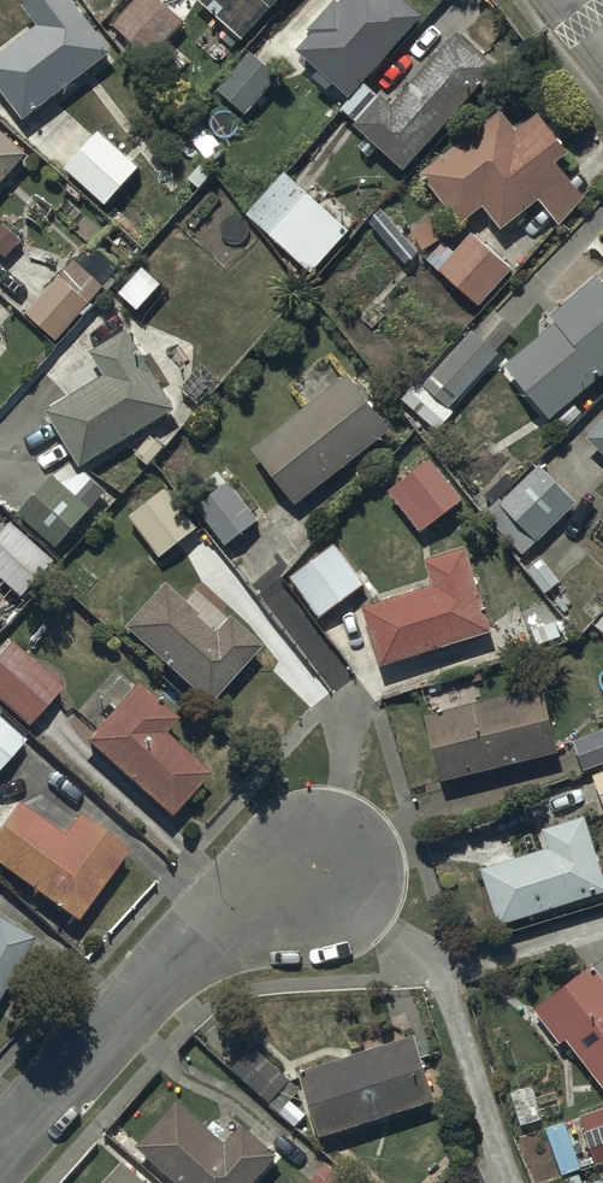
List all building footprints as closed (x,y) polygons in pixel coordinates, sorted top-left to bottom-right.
[(65,0),(43,0),(25,14),(38,32),(0,61),(0,96),(24,127),(111,60),(65,0)] [(169,43),(184,27),(154,0),(140,0),(114,28),(151,62),(169,43)] [(271,15),(284,0),(254,0),(271,15)] [(307,30),(312,34),(299,49),(318,65),(310,74),(330,91),(336,83),(350,97),(422,12),(408,0),(333,0),(307,30)] [(402,178),(492,74),(454,41),(391,113),(363,90),(349,106),(340,116),(355,129),(351,134),(402,178)] [(172,43),(153,62),(176,83),(194,63),(172,43)] [(277,80),(249,56),(215,96),(243,120),(277,80)] [(500,119),(421,180),(460,232),(480,214),(501,238),(537,205),(558,229),(580,203),(556,171),(568,162),(537,122),(515,138),(500,119)] [(97,131),(66,166),(106,203),(139,166),(97,131)] [(27,160),(0,135),(0,189),(27,160)] [(346,238),(282,179),(245,219),(309,278),(346,238)] [(383,215),(368,228),(404,268),(418,255),(383,215)] [(437,222),(411,237),(423,256),(448,241),(437,222)] [(443,247),(427,266),(478,311),(509,275),(470,240),(454,257),(443,247)] [(74,265),(27,317),(57,344),(80,318),(84,322),(94,311),(90,307),(103,292),(108,297),(118,286),(111,280),(119,272),(104,259),(87,278),(74,265)] [(544,318),(554,330),(503,371),(548,427),(556,420),(565,432),(583,418),(572,403),(602,378),(602,289),(594,278),(544,318)] [(448,413),(508,339),(514,332),(493,316),(482,329),(473,323),(465,333),(469,337),(426,391),(414,381),(399,401),(438,432),(451,416),(448,413)] [(48,417),(48,418),(81,474),(176,418),(129,337),(92,359),(106,382),(48,417)] [(345,382),(252,455),(250,457),(293,512),(388,437),(345,382)] [(586,447),(602,462),(602,427),(585,446),(586,447)] [(430,466),(389,496),(419,538),(461,508),(430,466)] [(521,559),(574,507),(538,471),(502,506),(498,502),(481,518),(521,559)] [(56,482),(19,520),(55,555),(92,516),(56,482)] [(140,516),(129,524),(160,563),(198,534),(167,493),(155,502),(145,489),(129,501),(140,516)] [(228,489),(197,514),(225,551),(257,527),(228,489)] [(0,539),(0,587),(18,603),(51,568),(9,529),(0,539)] [(334,549),(290,582),(319,622),(363,589),(334,549)] [(433,592),(361,615),(379,672),(490,638),(464,554),(425,566),(433,592)] [(542,560),(525,573),(544,597),(561,585),(542,560)] [(163,592),(123,637),(207,713),(261,654),(227,623),(225,626),(194,598),(183,610),(163,592)] [(0,658),(0,709),(27,734),(63,695),(11,646),(0,658)] [(114,720),(86,749),(167,826),(209,781),(164,738),(174,727),(137,692),(131,698),(117,685),(98,705),(114,720)] [(541,694),(424,724),(441,789),(557,759),(541,694)] [(0,719),(0,770),(25,741),(0,719)] [(573,748),(583,776),(602,769),(602,737),(573,748)] [(592,780),(602,812),(602,776),(592,780)] [(19,812),(0,838),(0,875),(76,930),(126,860),(77,824),(62,844),(19,812)] [(479,876),(497,933),(602,900),(602,889),(582,821),(547,832),(548,836),(542,838),(547,855),(479,876)] [(32,947),(0,929),(0,1002),(32,947)] [(590,973),(534,1017),(560,1050),(564,1047),(602,1097),(602,989),(590,973)] [(415,1026),(302,1062),(323,1127),(435,1092),(415,1026)] [(290,1081),(253,1047),(232,1070),(270,1104),(290,1081)] [(290,1081),(270,1104),(297,1127),(307,1116),(292,1102),(301,1091),(290,1081)] [(177,1090),(137,1137),(189,1182),(246,1182),(277,1147),(242,1116),(227,1134),(177,1090)] [(595,1171),(602,1168),(602,1109),(578,1116),(595,1171)] [(565,1122),(547,1128),(563,1174),(581,1168),(565,1122)] [(123,1152),(95,1182),(158,1182),(123,1152)] [(327,1161),(309,1181),(312,1182),(351,1182),(327,1161)]
